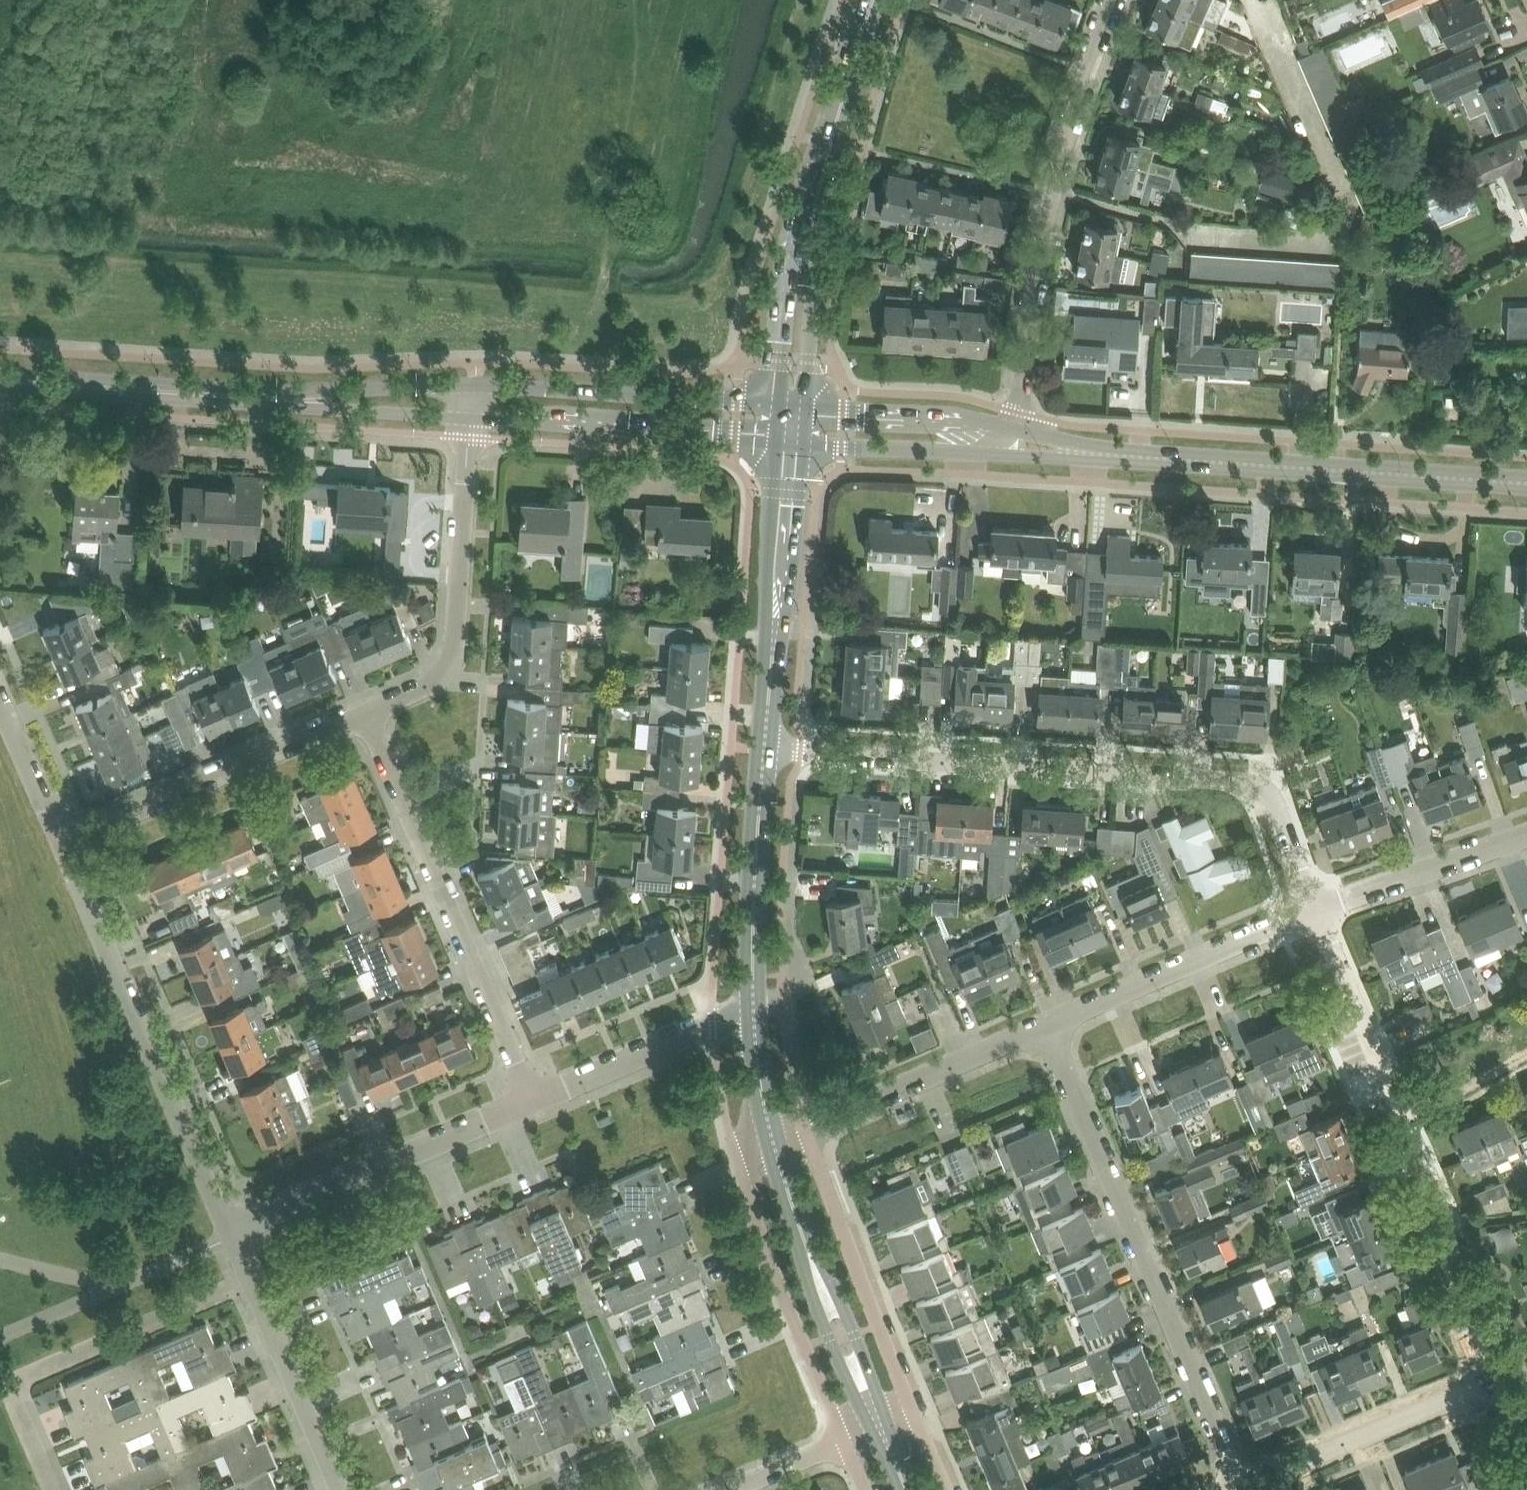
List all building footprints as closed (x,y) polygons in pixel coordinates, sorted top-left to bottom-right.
[(968,0),(941,0),(965,9),(967,5),(966,5),(968,0)] [(993,0),(968,0),(966,5),(967,5),(988,13),(993,0)] [(1018,0),(993,0),(988,13),(1010,21),(1018,0)] [(1044,0),(1043,0),(1018,0),(1010,21),(1033,30),(1044,0)] [(1031,34),(1057,43),(1059,38),(1062,38),(1065,29),(1062,28),(1064,23),(1076,27),(1082,10),(1054,0),(1044,0),(1033,30),(1031,34)] [(1158,2),(1201,21),(1210,0),(1158,0),(1158,2)] [(1383,5),(1389,16),(1426,0),(1394,0),(1383,5)] [(1463,0),(1427,0),(1430,6),(1432,5),(1437,17),(1432,19),(1440,37),(1445,34),(1447,39),(1450,37),(1454,47),(1484,34),(1478,21),(1485,17),(1477,0),(1464,0),(1463,0)] [(1201,21),(1158,2),(1148,26),(1153,28),(1151,30),(1161,34),(1162,32),(1175,37),(1174,40),(1190,47),(1201,21)] [(1228,21),(1224,31),(1238,37),(1242,27),(1228,21)] [(1253,43),(1238,37),(1224,31),(1220,40),(1234,46),(1249,53),(1253,43)] [(1481,61),(1475,46),(1421,70),(1428,85),(1481,61)] [(1305,68),(1328,58),(1323,48),(1301,57),(1305,68)] [(1136,55),(1128,79),(1161,90),(1162,90),(1170,67),(1165,66),(1166,63),(1156,59),(1156,62),(1136,55)] [(1310,79),(1332,69),(1328,58),(1305,68),(1310,79)] [(1509,77),(1488,86),(1478,66),(1434,85),(1440,101),(1460,92),(1470,115),(1485,108),(1493,127),(1526,112),(1520,97),(1518,98),(1509,77)] [(1315,89),(1337,80),(1332,69),(1310,79),(1315,89)] [(1171,93),(1162,90),(1161,90),(1128,79),(1120,102),(1125,104),(1124,106),(1134,110),(1135,107),(1162,117),(1171,93)] [(1341,90),(1337,80),(1315,89),(1319,100),(1341,90)] [(1324,111),(1346,101),(1341,90),(1319,100),(1324,111)] [(1200,92),(1196,102),(1210,107),(1214,97),(1200,92)] [(1214,96),(1210,107),(1225,112),(1226,108),(1229,100),(1214,96)] [(1348,103),(1355,119),(1371,112),(1364,96),(1348,103)] [(1351,112),(1346,101),(1324,111),(1329,122),(1351,112)] [(1206,118),(1210,107),(1196,102),(1192,113),(1206,118)] [(1222,122),(1225,112),(1210,107),(1206,118),(1222,122)] [(1355,123),(1351,112),(1329,122),(1333,132),(1355,123)] [(1360,133),(1355,123),(1333,132),(1338,143),(1360,133)] [(1110,133),(1103,158),(1137,167),(1149,170),(1172,177),(1176,166),(1176,165),(1153,159),(1156,145),(1140,141),(1141,138),(1131,136),(1130,138),(1110,133)] [(1365,144),(1360,133),(1338,143),(1342,154),(1365,144)] [(1518,139),(1476,158),(1485,178),(1504,169),(1519,203),(1526,200),(1526,202),(1526,159),(1518,139)] [(1103,158),(1097,182),(1102,183),(1101,186),(1111,188),(1112,186),(1131,191),(1142,194),(1149,170),(1137,167),(1103,158)] [(1176,166),(1172,177),(1187,181),(1190,171),(1176,166)] [(1277,171),(1271,190),(1302,200),(1308,181),(1277,171)] [(907,217),(915,177),(890,172),(889,177),(886,178),(884,187),(887,188),(886,191),(871,188),(865,213),(881,217),(882,211),(907,217)] [(931,218),(938,186),(915,181),(916,177),(915,177),(907,217),(930,222),(931,218)] [(1184,191),(1187,181),(1172,177),(1169,186),(1184,191)] [(1421,184),(1401,192),(1407,206),(1427,197),(1421,184)] [(954,227),(961,192),(938,186),(931,218),(945,221),(944,225),(954,227)] [(954,227),(953,231),(976,236),(977,232),(984,197),(961,192),(954,227)] [(985,192),(984,197),(977,232),(1003,238),(1008,215),(1011,214),(1013,205),(1010,204),(1011,198),(985,192)] [(1086,222),(1081,247),(1117,253),(1121,229),(1117,228),(1117,225),(1107,223),(1107,226),(1086,222)] [(891,245),(889,255),(904,258),(905,247),(891,245)] [(1129,256),(1117,253),(1081,247),(1076,271),(1082,272),(1081,275),(1091,277),(1092,274),(1112,278),(1125,281),(1129,256)] [(1154,250),(1152,260),(1167,263),(1169,253),(1154,250)] [(1202,280),(1204,254),(1191,253),(1189,279),(1202,280)] [(925,271),(927,256),(917,254),(914,270),(925,271)] [(972,267),(974,256),(959,254),(957,265),(972,267)] [(1214,281),(1215,255),(1204,254),(1202,280),(1214,281)] [(1225,282),(1227,256),(1215,255),(1214,281),(1225,282)] [(935,273),(937,258),(927,256),(925,271),(935,273)] [(988,259),(974,256),(972,267),(987,269),(988,259)] [(1237,283),(1239,256),(1227,256),(1225,282),(1237,283)] [(1248,283),(1250,257),(1239,256),(1237,283),(1248,283)] [(1260,284),(1262,258),(1250,257),(1248,283),(1260,284)] [(948,259),(937,258),(935,273),(945,274),(948,259)] [(1272,285),(1274,259),(1262,258),(1260,284),(1272,285)] [(1283,286),(1285,260),(1274,259),(1272,285),(1283,286)] [(1165,274),(1167,263),(1152,260),(1150,271),(1165,274)] [(1295,287),(1297,261),(1285,260),(1283,286),(1295,287)] [(1307,288),(1309,261),(1297,261),(1295,287),(1307,288)] [(1318,289),(1320,262),(1309,261),(1307,288),(1318,289)] [(889,262),(887,272),(902,275),(903,264),(889,262)] [(1330,289),(1332,263),(1320,262),(1318,289),(1330,289)] [(1343,290),(1344,264),(1332,263),(1330,289),(1343,290)] [(970,284),(971,273),(956,272),(955,282),(964,283),(970,284)] [(985,286),(986,275),(971,273),(970,284),(977,285),(985,286)] [(964,283),(962,308),(959,348),(986,350),(986,344),(989,343),(990,334),(987,333),(989,297),(976,296),(977,285),(970,284),(964,283)] [(909,344),(912,304),(912,294),(887,293),(886,303),(884,302),(884,304),(886,304),(885,326),(882,327),(881,336),(884,337),(884,343),(909,344)] [(1256,346),(1213,343),(1216,298),(1166,294),(1165,322),(1181,323),(1180,339),(1178,339),(1176,365),(1256,371),(1256,365),(1258,365),(1259,352),(1257,352),(1257,344),(1256,344),(1256,346)] [(1146,295),(1144,331),(1158,332),(1160,296),(1146,295)] [(935,346),(938,306),(912,304),(909,344),(912,345),(913,348),(922,348),(923,345),(935,346)] [(959,348),(962,308),(938,306),(935,346),(947,347),(947,350),(956,351),(957,348),(959,348)] [(1518,309),(1517,319),(1508,319),(1507,335),(1526,334),(1526,309),(1518,309)] [(1066,341),(1064,371),(1066,372),(1067,367),(1104,370),(1104,372),(1105,372),(1106,362),(1113,362),(1112,366),(1135,367),(1138,322),(1114,320),(1114,326),(1076,324),(1075,342),(1066,341)] [(1410,351),(1410,330),(1360,326),(1357,371),(1359,371),(1353,386),(1366,391),(1374,375),(1386,376),(1387,373),(1409,374),(1409,366),(1411,364),(1412,353),(1410,351)] [(1298,332),(1298,334),(1297,357),(1298,358),(1298,356),(1313,357),(1313,358),(1315,359),(1317,333),(1298,332)] [(1454,405),(1474,404),(1473,387),(1453,388),(1454,405)] [(259,530),(259,523),(262,478),(236,477),(235,482),(233,482),(232,489),(187,486),(184,526),(234,529),(233,547),(255,548),(256,530),(259,530)] [(315,494),(316,483),(316,482),(304,481),(303,494),(318,495),(318,494),(315,494)] [(399,581),(405,493),(390,492),(390,488),(353,485),(353,483),(340,482),(337,518),(372,520),(372,526),(386,527),(384,566),(374,565),(373,579),(399,581)] [(103,537),(103,546),(100,584),(133,586),(137,531),(117,530),(119,494),(106,494),(106,488),(78,486),(75,535),(103,537)] [(563,549),(581,551),(585,500),(567,498),(567,505),(565,505),(565,510),(543,508),(544,504),(524,502),(522,523),(520,523),(519,537),(522,538),(521,546),(525,546),(525,543),(561,545),(561,548),(563,548),(563,549)] [(647,509),(645,539),(659,540),(659,544),(686,546),(686,551),(708,553),(709,547),(710,547),(710,541),(708,541),(710,518),(688,516),(688,519),(679,518),(680,506),(661,505),(660,510),(647,509)] [(917,557),(917,565),(936,567),(938,531),(891,528),(892,520),(871,518),(868,553),(917,557)] [(1023,566),(1025,528),(994,526),(993,543),(980,542),(979,556),(992,557),(992,559),(1003,560),(1003,574),(1022,575),(1022,569),(1022,566),(1023,566)] [(1056,530),(1025,528),(1023,566),(1022,566),(1022,569),(1041,570),(1041,567),(1041,562),(1049,562),(1048,580),(1069,581),(1070,572),(1066,572),(1068,548),(1055,547),(1056,530)] [(1105,575),(1104,591),(1107,591),(1160,595),(1161,579),(1162,580),(1162,573),(1164,558),(1129,555),(1130,537),(1109,535),(1107,549),(1107,552),(1105,575)] [(1189,556),(1187,581),(1206,582),(1205,592),(1230,593),(1231,584),(1249,585),(1252,544),(1232,543),(1232,544),(1207,543),(1207,541),(1206,541),(1205,557),(1189,556)] [(1295,568),(1294,581),(1293,588),(1324,590),(1322,615),(1341,616),(1342,596),(1336,596),(1336,588),(1337,588),(1339,555),(1316,553),(1316,550),(1296,548),(1295,563),(1293,563),(1293,568),(1295,568)] [(1450,574),(1451,558),(1407,555),(1407,556),(1380,554),(1379,575),(1406,578),(1405,586),(1437,588),(1436,602),(1445,602),(1448,603),(1448,591),(1456,591),(1458,575),(1450,574)] [(579,576),(580,566),(563,564),(562,575),(579,576)] [(958,564),(958,567),(956,591),(956,593),(974,594),(976,565),(958,564)] [(956,593),(958,567),(943,566),(940,612),(955,613),(956,593)] [(1525,596),(1526,596),(1525,611),(1526,611),(1526,571),(1519,570),(1517,589),(1526,589),(1525,596)] [(1069,581),(1068,596),(1073,596),(1085,597),(1086,573),(1070,572),(1069,581)] [(1086,573),(1085,597),(1084,607),(1099,607),(1101,574),(1086,573)] [(1253,584),(1252,612),(1266,613),(1268,585),(1253,584)] [(391,597),(397,611),(372,621),(388,657),(414,646),(405,624),(418,618),(406,590),(391,597)] [(1456,591),(1448,591),(1448,603),(1445,602),(1444,618),(1444,620),(1445,622),(1449,626),(1447,648),(1464,649),(1466,623),(1467,611),(1468,592),(1456,591)] [(1084,607),(1085,597),(1073,596),(1072,610),(1084,611),(1084,607)] [(60,623),(45,629),(56,654),(90,639),(98,636),(88,613),(95,610),(91,601),(75,600),(50,599),(55,611),(61,608),(66,620),(60,623)] [(513,616),(512,644),(563,647),(563,646),(565,646),(566,620),(567,605),(537,603),(532,603),(532,604),(537,605),(536,617),(513,616)] [(343,618),(328,624),(341,652),(354,647),(363,668),(388,657),(372,621),(365,605),(342,615),(343,618)] [(329,657),(341,652),(328,624),(290,641),(312,689),(338,678),(329,657)] [(709,643),(686,641),(687,628),(693,629),(693,628),(688,627),(672,626),(651,624),(650,638),(656,638),(655,640),(671,641),(668,667),(706,670),(709,643)] [(846,657),(845,672),(848,672),(848,673),(891,676),(896,676),(897,660),(891,660),(892,647),(892,644),(898,644),(905,645),(906,629),(894,628),(872,626),(871,642),(850,641),(849,657),(846,657)] [(1336,631),(1334,658),(1352,659),(1354,632),(1336,631)] [(259,634),(244,641),(252,657),(264,685),(278,679),(287,700),(312,689),(290,641),(266,651),(259,634)] [(1017,636),(1015,662),(1029,663),(1031,637),(1017,636)] [(1031,637),(1029,663),(1042,664),(1044,638),(1031,637)] [(120,672),(115,659),(109,645),(95,650),(90,639),(56,654),(67,680),(88,671),(93,683),(120,672)] [(1113,686),(1116,643),(1099,642),(1098,667),(1097,682),(1097,685),(1100,685),(1113,686)] [(1132,644),(1116,643),(1113,686),(1126,687),(1129,687),(1130,672),(1132,644)] [(561,674),(563,647),(512,644),(510,672),(533,673),(532,687),(562,689),(563,674),(561,674)] [(1200,673),(1201,650),(1189,649),(1188,672),(1200,673)] [(1215,650),(1201,650),(1200,673),(1199,694),(1213,695),(1214,681),(1213,681),(1213,674),(1215,650)] [(1270,654),(1269,680),(1283,681),(1284,655),(1270,654)] [(252,690),(264,685),(252,657),(239,662),(245,676),(221,687),(236,722),(262,711),(252,690)] [(984,714),(987,678),(986,678),(987,665),(945,662),(943,691),(957,692),(955,712),(959,713),(959,717),(974,718),(975,714),(984,714)] [(943,680),(945,664),(923,663),(922,678),(943,680)] [(122,688),(127,686),(139,681),(133,666),(120,672),(93,683),(99,696),(78,705),(89,731),(92,730),(135,711),(134,710),(132,711),(122,688)] [(987,673),(984,714),(993,715),(992,719),(1007,720),(1007,716),(1012,716),(1014,682),(1015,667),(1003,666),(1003,674),(987,673)] [(704,699),(706,670),(668,667),(666,694),(652,693),(651,708),(681,710),(682,697),(704,699)] [(1516,700),(1526,696),(1526,683),(1523,671),(1507,676),(1516,700)] [(1153,726),(1155,698),(1137,697),(1139,673),(1130,672),(1129,687),(1126,687),(1123,724),(1153,726)] [(221,687),(215,673),(176,690),(177,693),(188,718),(201,712),(210,733),(236,722),(221,687)] [(889,708),(891,676),(848,673),(846,705),(848,706),(848,708),(859,708),(859,706),(889,708)] [(1041,683),(1038,718),(1069,720),(1072,680),(1072,676),(1041,674),(1041,683)] [(943,680),(922,678),(921,702),(942,703),(943,680)] [(1098,722),(1100,685),(1097,685),(1097,682),(1089,681),(1072,680),(1069,720),(1098,722)] [(1239,732),(1242,693),(1225,692),(1225,682),(1214,681),(1213,695),(1205,695),(1204,707),(1212,707),(1210,730),(1239,732)] [(1270,685),(1259,685),(1242,683),(1242,693),(1239,732),(1267,734),(1270,685)] [(561,701),(562,689),(532,687),(531,700),(508,699),(506,726),(545,729),(545,728),(560,730),(561,701)] [(1174,699),(1156,698),(1155,698),(1153,726),(1184,728),(1186,688),(1175,687),(1174,699)] [(188,718),(177,693),(163,699),(173,723),(175,722),(175,723),(176,723),(188,718)] [(649,723),(647,750),(662,751),(700,754),(702,726),(680,724),(681,710),(651,708),(649,723)] [(100,756),(146,736),(135,711),(92,730),(89,731),(100,756)] [(1484,750),(1477,729),(1473,718),(1460,723),(1471,754),(1484,750)] [(186,747),(176,723),(175,723),(175,722),(173,723),(160,728),(171,754),(186,747)] [(545,729),(506,726),(504,755),(527,756),(526,770),(557,772),(560,730),(545,728),(545,729)] [(156,760),(146,736),(100,756),(110,780),(156,760)] [(1407,736),(1381,745),(1394,782),(1413,775),(1415,782),(1414,783),(1415,787),(1416,786),(1427,816),(1438,812),(1438,814),(1451,810),(1451,808),(1452,807),(1438,765),(1434,752),(1415,759),(1407,736)] [(1508,745),(1507,742),(1492,747),(1497,763),(1505,760),(1514,786),(1526,781),(1526,738),(1508,745)] [(1381,745),(1381,744),(1368,749),(1381,786),(1394,782),(1381,745)] [(698,781),(700,754),(662,751),(660,777),(645,775),(644,790),(674,793),(675,780),(698,781)] [(1468,802),(1479,798),(1465,755),(1438,765),(1452,807),(1455,806),(1456,808),(1469,804),(1468,802)] [(553,787),(556,787),(557,772),(526,770),(525,783),(502,782),(501,809),(539,812),(539,811),(551,812),(553,787)] [(303,799),(313,822),(321,819),(365,801),(354,776),(324,789),(303,799)] [(1376,785),(1362,790),(1348,794),(1352,805),(1351,805),(1363,838),(1366,837),(1369,840),(1376,838),(1376,834),(1391,828),(1380,796),(1376,785)] [(673,807),(674,793),(644,790),(643,806),(657,807),(655,833),(655,834),(693,837),(695,809),(673,807)] [(899,828),(900,815),(899,815),(900,801),(881,799),(881,795),(838,792),(835,838),(847,839),(847,847),(859,848),(859,841),(878,843),(879,826),(899,828)] [(1351,805),(1352,805),(1348,794),(1318,805),(1333,848),(1349,843),(1351,846),(1359,844),(1358,840),(1363,838),(1351,805)] [(962,854),(966,799),(949,798),(949,801),(938,800),(937,818),(920,816),(918,844),(917,850),(962,854)] [(981,801),(966,799),(962,854),(981,855),(981,847),(989,848),(993,803),(981,803),(981,801)] [(327,845),(306,854),(311,866),(317,863),(330,858),(351,849),(346,838),(350,837),(376,825),(365,801),(334,814),(321,819),(327,834),(322,836),(327,845)] [(1053,837),(1054,803),(1038,802),(1037,806),(1024,805),(1021,847),(1034,848),(1034,836),(1053,837)] [(1071,804),(1054,803),(1053,837),(1069,838),(1068,850),(1081,851),(1095,857),(1097,851),(1097,839),(1095,839),(1083,838),(1084,809),(1071,809),(1071,804)] [(522,840),(521,852),(515,852),(515,853),(552,856),(555,812),(551,812),(539,811),(539,812),(501,809),(499,838),(522,840)] [(263,819),(272,840),(282,836),(274,815),(263,819)] [(899,828),(898,843),(901,843),(918,844),(920,816),(900,815),(899,828)] [(1214,860),(1204,837),(1209,835),(1201,817),(1182,825),(1177,815),(1156,825),(1161,837),(1170,833),(1180,854),(1183,852),(1184,855),(1175,859),(1182,875),(1191,871),(1201,894),(1224,884),(1223,879),(1252,872),(1246,851),(1214,860)] [(245,823),(220,834),(233,865),(247,859),(253,872),(264,867),(245,823)] [(1137,830),(1136,830),(1134,853),(1135,853),(1141,854),(1159,847),(1149,825),(1137,830)] [(1111,852),(1112,828),(1098,827),(1097,839),(1097,851),(1111,852)] [(1122,853),(1124,829),(1112,828),(1111,852),(1122,853)] [(1134,853),(1136,830),(1124,829),(1122,853),(1134,853)] [(233,865),(220,834),(195,844),(209,875),(214,888),(238,878),(233,865)] [(691,864),(693,837),(655,834),(653,860),(638,859),(637,873),(667,876),(669,863),(691,864)] [(195,844),(171,855),(184,886),(187,893),(212,883),(195,844)] [(351,849),(330,858),(336,870),(346,893),(396,871),(385,847),(359,858),(356,860),(351,849)] [(1177,889),(1159,847),(1141,854),(1135,853),(1141,870),(1131,874),(1136,888),(1124,893),(1127,899),(1137,921),(1141,920),(1142,923),(1156,917),(1155,914),(1168,908),(1163,895),(1176,889),(1178,894),(1179,894),(1177,889)] [(989,889),(988,898),(1002,892),(1005,854),(991,853),(989,889)] [(1005,854),(1002,892),(1007,890),(1009,891),(1016,891),(1018,855),(1005,854)] [(184,886),(171,855),(147,865),(160,896),(166,909),(176,905),(170,892),(184,886)] [(479,874),(490,899),(538,878),(530,859),(517,857),(485,855),(491,869),(479,874)] [(577,857),(576,874),(586,875),(585,883),(595,883),(597,858),(577,857)] [(351,907),(344,910),(354,933),(359,931),(380,922),(375,910),(407,897),(396,871),(346,893),(345,893),(351,907)] [(633,883),(634,876),(600,872),(599,882),(603,891),(616,886),(618,889),(633,883)] [(666,890),(667,876),(637,873),(636,884),(626,886),(628,892),(636,889),(672,892),(672,891),(666,890)] [(521,916),(526,928),(521,930),(522,931),(527,929),(554,916),(538,878),(490,899),(501,925),(521,916)] [(847,945),(847,943),(867,941),(864,918),(876,917),(871,887),(839,884),(841,900),(829,901),(835,945),(843,944),(843,946),(847,945)] [(626,886),(616,890),(622,905),(632,901),(626,886)] [(281,891),(258,902),(262,912),(263,914),(286,903),(281,891)] [(1090,893),(1077,898),(1061,905),(1066,917),(1081,950),(1096,943),(1095,939),(1108,934),(1090,893)] [(230,897),(220,901),(226,915),(235,911),(230,897)] [(1508,897),(1484,907),(1498,940),(1511,935),(1513,940),(1524,935),(1508,897)] [(226,915),(220,901),(210,905),(216,919),(226,915)] [(1000,927),(976,938),(995,982),(1021,971),(1007,939),(1024,931),(1016,913),(1013,905),(1000,910),(1003,919),(998,921),(1000,927)] [(1066,917),(1061,905),(1035,916),(1052,958),(1065,952),(1066,956),(1081,950),(1066,917)] [(593,907),(578,913),(582,922),(597,915),(593,907)] [(1498,940),(1484,907),(1460,917),(1476,955),(1488,951),(1485,945),(1498,940)] [(175,932),(195,924),(199,922),(194,910),(170,920),(175,932)] [(582,922),(578,913),(564,919),(568,928),(582,922)] [(1422,918),(1398,928),(1414,966),(1417,973),(1419,976),(1420,976),(1419,975),(1440,966),(1455,1003),(1470,996),(1471,997),(1472,996),(1460,968),(1450,944),(1449,944),(1449,945),(1436,951),(1422,918)] [(426,943),(416,919),(385,932),(380,921),(380,922),(359,931),(375,965),(426,943)] [(672,922),(646,933),(661,967),(672,962),(673,964),(687,958),(672,922)] [(995,982),(976,938),(951,948),(942,927),(927,934),(949,986),(951,985),(948,979),(961,974),(969,993),(995,982)] [(1414,966),(1398,928),(1375,938),(1394,983),(1417,973),(1414,966)] [(236,953),(230,940),(225,929),(212,935),(212,934),(207,936),(182,947),(193,972),(236,953)] [(543,939),(538,930),(523,937),(527,946),(543,939)] [(661,967),(646,933),(622,944),(636,977),(637,977),(638,980),(662,969),(661,967)] [(529,949),(527,946),(523,937),(499,947),(504,960),(529,949)] [(438,969),(426,943),(375,965),(371,966),(378,981),(374,983),(379,995),(406,984),(406,982),(438,969)] [(636,977),(622,944),(597,955),(613,990),(638,980),(637,977),(636,977)] [(885,963),(891,960),(886,948),(864,957),(872,976),(844,989),(854,1013),(899,994),(885,963)] [(534,962),(529,949),(504,960),(510,972),(534,962)] [(245,967),(239,953),(239,952),(236,953),(193,972),(204,997),(233,984),(238,996),(262,985),(253,963),(245,967)] [(613,990),(597,955),(572,965),(587,999),(588,1001),(613,990)] [(587,999),(572,965),(561,970),(557,961),(538,970),(539,973),(544,985),(520,996),(533,1025),(588,1001),(587,999)] [(539,973),(538,970),(534,962),(510,972),(515,984),(539,973)] [(309,963),(285,974),(292,988),(315,977),(309,963)] [(1472,964),(1460,968),(1472,996),(1484,992),(1472,964)] [(544,985),(539,973),(515,984),(520,996),(544,985)] [(941,1006),(931,982),(919,987),(929,1011),(941,1006)] [(425,1006),(446,996),(441,985),(420,994),(425,1006)] [(909,1020),(905,1010),(899,994),(854,1013),(865,1038),(909,1020)] [(402,996),(392,1000),(398,1014),(409,1010),(402,996)] [(223,1043),(267,1025),(261,1010),(268,1007),(263,997),(213,1019),(223,1043)] [(338,1023),(374,1008),(369,997),(334,1012),(338,1023)] [(398,1014),(392,1000),(384,1004),(390,1018),(398,1014)] [(1404,1025),(1433,1013),(1428,1001),(1399,1013),(1404,1025)] [(448,1025),(434,1031),(448,1062),(473,1051),(456,1011),(444,1016),(448,1025)] [(1312,1046),(1299,1016),(1275,1027),(1293,1069),(1295,1075),(1324,1062),(1316,1044),(1312,1046)] [(278,1048),(276,1044),(284,1040),(276,1022),(268,1025),(267,1025),(223,1043),(234,1069),(265,1055),(265,1054),(278,1048)] [(920,1047),(943,1040),(937,1024),(915,1031),(920,1047)] [(1293,1069),(1275,1027),(1249,1038),(1260,1064),(1262,1068),(1264,1073),(1249,1079),(1268,1125),(1274,1122),(1264,1099),(1274,1095),(1268,1080),(1293,1069)] [(304,1038),(309,1049),(332,1039),(328,1028),(304,1038)] [(423,1028),(407,1034),(410,1041),(423,1073),(448,1062),(434,1031),(426,1034),(423,1028)] [(337,1050),(332,1039),(309,1049),(313,1060),(337,1050)] [(423,1073),(410,1041),(386,1052),(400,1083),(423,1073)] [(400,1083),(386,1052),(371,1058),(365,1045),(356,1049),(354,1044),(342,1049),(359,1089),(370,1084),(375,1094),(400,1083)] [(1221,1050),(1193,1062),(1204,1088),(1232,1075),(1221,1050)] [(1173,1097),(1161,1102),(1170,1121),(1211,1104),(1204,1088),(1193,1062),(1163,1075),(1173,1097)] [(298,1096),(298,1097),(310,1092),(299,1067),(244,1091),(254,1115),(298,1096)] [(347,1075),(336,1080),(348,1106),(359,1101),(347,1075)] [(1268,1125),(1249,1079),(1236,1085),(1256,1130),(1268,1125)] [(1142,1084),(1115,1095),(1122,1111),(1118,1112),(1124,1126),(1128,1125),(1130,1130),(1145,1124),(1150,1135),(1156,1132),(1163,1150),(1179,1143),(1174,1132),(1170,1121),(1161,1102),(1161,1101),(1151,1106),(1142,1084)] [(1319,1090),(1305,1096),(1309,1107),(1324,1100),(1319,1090)] [(309,1121),(298,1097),(298,1096),(254,1115),(266,1141),(296,1128),(296,1127),(309,1121)] [(1306,1109),(1288,1117),(1293,1128),(1311,1120),(1306,1109)] [(1518,1147),(1502,1109),(1478,1119),(1497,1164),(1510,1158),(1507,1152),(1518,1147)] [(1313,1124),(1301,1130),(1311,1153),(1350,1137),(1340,1113),(1313,1124)] [(1478,1119),(1455,1129),(1471,1167),(1482,1163),(1485,1169),(1497,1164),(1478,1119)] [(1046,1151),(1059,1145),(1049,1122),(1025,1132),(1020,1120),(996,1130),(1002,1143),(1008,1141),(1016,1162),(1011,1164),(1019,1184),(1054,1169),(1046,1151)] [(1186,1127),(1174,1132),(1179,1143),(1185,1159),(1197,1153),(1186,1127)] [(1242,1136),(1207,1151),(1212,1163),(1247,1148),(1242,1136)] [(1361,1162),(1350,1137),(1311,1153),(1321,1178),(1295,1188),(1302,1205),(1325,1195),(1327,1189),(1351,1180),(1346,1168),(1361,1162)] [(1163,1150),(1157,1153),(1164,1168),(1184,1159),(1185,1159),(1179,1143),(1163,1150)] [(957,1146),(956,1147),(969,1176),(980,1171),(970,1147),(969,1147),(969,1149),(959,1153),(957,1146)] [(969,1176),(956,1147),(958,1153),(948,1158),(948,1156),(947,1156),(957,1181),(969,1176)] [(626,1200),(599,1212),(606,1228),(680,1196),(674,1183),(665,1187),(662,1182),(666,1180),(659,1163),(662,1162),(661,1160),(617,1180),(626,1200)] [(1019,1185),(1014,1187),(1023,1210),(1029,1207),(1036,1226),(1043,1223),(1072,1211),(1071,1210),(1064,1192),(1077,1187),(1075,1182),(1067,1163),(1054,1169),(1019,1184),(1019,1185)] [(1168,1184),(1156,1190),(1169,1219),(1196,1208),(1189,1191),(1219,1178),(1212,1163),(1190,1173),(1189,1170),(1181,1174),(1166,1180),(1168,1184)] [(873,1196),(881,1215),(883,1220),(896,1214),(901,1225),(901,1226),(929,1214),(936,1211),(931,1198),(924,1201),(915,1180),(922,1177),(916,1164),(892,1174),(898,1186),(873,1196)] [(1504,1179),(1499,1181),(1475,1192),(1480,1204),(1509,1192),(1504,1179)] [(549,1186),(536,1192),(568,1265),(583,1258),(570,1229),(591,1219),(581,1196),(575,1182),(574,1180),(573,1180),(574,1183),(557,1190),(559,1194),(553,1197),(549,1186)] [(1357,1186),(1326,1199),(1332,1212),(1339,1229),(1331,1232),(1335,1241),(1385,1220),(1374,1194),(1363,1199),(1357,1186)] [(521,1206),(503,1214),(519,1250),(540,1240),(553,1271),(568,1265),(536,1192),(523,1198),(528,1208),(522,1210),(521,1206)] [(1262,1192),(1231,1205),(1236,1219),(1268,1207),(1262,1192)] [(680,1196),(606,1228),(612,1242),(639,1230),(650,1253),(680,1240),(685,1238),(694,1234),(693,1232),(690,1234),(682,1216),(678,1218),(676,1213),(686,1209),(680,1196)] [(1072,1211),(1043,1223),(1053,1245),(1046,1248),(1054,1268),(1061,1265),(1061,1264),(1089,1253),(1089,1252),(1081,1234),(1094,1228),(1092,1223),(1084,1205),(1071,1210),(1072,1211)] [(1281,1227),(1300,1219),(1295,1207),(1276,1215),(1281,1227)] [(476,1218),(463,1223),(495,1296),(511,1289),(498,1259),(519,1250),(503,1214),(484,1222),(486,1226),(481,1228),(476,1218)] [(951,1246),(946,1233),(939,1236),(929,1214),(901,1226),(901,1225),(888,1231),(896,1249),(898,1254),(911,1249),(916,1260),(944,1249),(951,1246)] [(1396,1246),(1385,1220),(1335,1241),(1346,1266),(1368,1257),(1374,1270),(1393,1262),(1388,1250),(1396,1246)] [(429,1243),(428,1243),(450,1294),(474,1284),(481,1302),(495,1296),(463,1223),(450,1229),(455,1239),(449,1242),(448,1237),(430,1245),(429,1243)] [(1215,1264),(1218,1262),(1227,1259),(1219,1239),(1231,1234),(1226,1223),(1216,1227),(1215,1227),(1178,1243),(1190,1270),(1213,1260),(1215,1264)] [(1487,1245),(1517,1243),(1516,1223),(1486,1224),(1487,1245)] [(339,1232),(327,1238),(330,1244),(342,1239),(339,1232)] [(619,1283),(606,1289),(615,1310),(619,1309),(619,1308),(701,1272),(696,1261),(686,1265),(684,1260),(688,1258),(680,1240),(650,1253),(643,1256),(651,1275),(621,1288),(619,1283)] [(1102,1246),(1089,1252),(1089,1253),(1061,1264),(1061,1265),(1070,1286),(1063,1289),(1071,1309),(1078,1306),(1106,1294),(1099,1276),(1112,1270),(1110,1265),(1102,1246)] [(1288,1246),(1265,1256),(1271,1270),(1294,1259),(1288,1246)] [(348,1253),(320,1265),(320,1266),(322,1265),(330,1284),(334,1282),(337,1287),(327,1291),(332,1304),(406,1271),(406,1272),(416,1267),(410,1254),(409,1254),(369,1271),(359,1248),(348,1253)] [(969,1264),(960,1267),(953,1270),(944,1249),(916,1260),(902,1265),(910,1284),(912,1289),(925,1283),(930,1294),(930,1295),(959,1283),(959,1284),(966,1281),(975,1277),(969,1264)] [(412,1286),(412,1285),(428,1278),(422,1264),(416,1267),(406,1272),(406,1271),(332,1304),(337,1316),(343,1314),(353,1338),(367,1332),(390,1321),(404,1315),(394,1293),(412,1286)] [(1404,1264),(1380,1274),(1385,1286),(1409,1276),(1404,1264)] [(713,1310),(710,1311),(700,1289),(707,1286),(701,1272),(619,1308),(619,1309),(615,1310),(607,1314),(613,1327),(635,1318),(635,1320),(665,1307),(675,1329),(701,1318),(714,1312),(713,1310)] [(1236,1285),(1229,1288),(1202,1299),(1212,1324),(1247,1310),(1249,1314),(1265,1307),(1252,1277),(1239,1283),(1239,1282),(1236,1284),(1236,1285)] [(1363,1281),(1350,1286),(1353,1294),(1360,1310),(1373,1305),(1363,1281)] [(1312,1301),(1325,1296),(1319,1282),(1306,1287),(1312,1301)] [(968,1305),(959,1284),(959,1283),(930,1295),(930,1294),(917,1300),(927,1324),(940,1318),(945,1329),(945,1330),(973,1318),(973,1319),(980,1316),(975,1302),(968,1305)] [(1124,1335),(1116,1317),(1129,1312),(1127,1307),(1119,1288),(1106,1294),(1078,1306),(1087,1328),(1080,1331),(1089,1351),(1110,1342),(1111,1342),(1128,1335),(1128,1333),(1124,1335)] [(1418,1298),(1406,1303),(1415,1326),(1399,1333),(1404,1346),(1402,1347),(1403,1349),(1399,1351),(1405,1365),(1406,1365),(1406,1364),(1411,1362),(1412,1364),(1414,1362),(1415,1364),(1425,1359),(1425,1358),(1440,1351),(1418,1298)] [(444,1315),(438,1301),(432,1304),(438,1318),(444,1315)] [(1298,1307),(1285,1313),(1294,1334),(1307,1328),(1298,1307)] [(1296,1337),(1285,1313),(1274,1317),(1284,1342),(1296,1337)] [(390,1321),(367,1332),(374,1350),(379,1348),(381,1353),(371,1357),(376,1369),(453,1336),(447,1322),(416,1335),(407,1314),(404,1315),(390,1321)] [(999,1348),(993,1335),(984,1314),(980,1316),(973,1319),(973,1318),(945,1330),(945,1329),(932,1335),(939,1353),(942,1358),(955,1353),(959,1364),(960,1364),(999,1348)] [(665,1358),(632,1372),(639,1386),(723,1350),(717,1338),(707,1342),(705,1337),(709,1335),(701,1318),(675,1329),(684,1349),(665,1358)] [(628,1414),(597,1341),(595,1336),(588,1320),(571,1328),(592,1377),(573,1386),(589,1424),(613,1414),(615,1420),(628,1414)] [(207,1324),(203,1325),(161,1343),(162,1343),(137,1354),(158,1403),(229,1372),(229,1373),(238,1368),(232,1354),(231,1354),(230,1351),(221,1355),(207,1324)] [(1388,1374),(1367,1324),(1341,1335),(1362,1384),(1388,1374)] [(1228,1353),(1242,1347),(1251,1343),(1246,1330),(1223,1340),(1228,1353)] [(1322,1362),(1312,1366),(1322,1388),(1331,1384),(1336,1396),(1362,1384),(1341,1335),(1328,1340),(1331,1348),(1318,1353),(1322,1362)] [(453,1336),(376,1369),(382,1383),(392,1379),(395,1384),(390,1386),(398,1403),(438,1385),(429,1364),(459,1351),(453,1336)] [(1125,1376),(1153,1365),(1142,1342),(1116,1353),(1115,1354),(1110,1343),(1037,1374),(1044,1391),(1094,1371),(1095,1374),(1102,1371),(1108,1383),(1110,1382),(1125,1376)] [(1283,1418),(1262,1368),(1251,1343),(1242,1347),(1254,1377),(1240,1383),(1239,1381),(1237,1382),(1243,1395),(1257,1429),(1283,1418)] [(589,1424),(573,1386),(554,1393),(533,1344),(517,1351),(519,1356),(517,1357),(556,1446),(567,1441),(565,1435),(589,1424)] [(1013,1383),(999,1348),(960,1364),(959,1364),(946,1369),(956,1393),(969,1387),(974,1398),(970,1400),(970,1401),(988,1394),(987,1394),(1013,1383)] [(723,1350),(639,1386),(644,1399),(654,1395),(655,1396),(672,1389),(682,1412),(735,1388),(734,1387),(732,1388),(725,1371),(721,1373),(719,1368),(728,1364),(723,1350)] [(71,1424),(77,1438),(86,1435),(86,1434),(158,1403),(137,1354),(111,1365),(69,1382),(70,1383),(65,1385),(79,1416),(70,1420),(71,1424)] [(556,1446),(517,1357),(498,1365),(518,1410),(499,1418),(516,1456),(540,1446),(542,1451),(549,1448),(556,1446)] [(1295,1374),(1290,1363),(1288,1357),(1262,1368),(1283,1418),(1309,1407),(1295,1374)] [(1163,1388),(1153,1365),(1125,1376),(1110,1382),(1120,1406),(1134,1400),(1163,1388)] [(259,1416),(253,1402),(252,1402),(250,1399),(242,1403),(229,1373),(229,1372),(158,1403),(178,1451),(249,1420),(259,1416)] [(398,1403),(388,1407),(394,1421),(404,1417),(407,1422),(403,1423),(411,1442),(450,1425),(441,1402),(467,1391),(467,1390),(464,1384),(461,1376),(438,1385),(398,1403)] [(1018,1401),(1010,1384),(1014,1383),(1013,1383),(987,1394),(988,1394),(994,1408),(967,1419),(979,1448),(1007,1435),(1020,1430),(1012,1414),(1016,1412),(1012,1404),(1018,1401)] [(1146,1399),(1138,1403),(1143,1414),(1157,1408),(1162,1419),(1163,1423),(1167,1433),(1153,1439),(1165,1467),(1191,1456),(1179,1428),(1164,1392),(1146,1399)] [(106,1425),(86,1434),(86,1435),(99,1464),(91,1468),(92,1471),(91,1472),(97,1486),(107,1482),(149,1463),(145,1455),(137,1452),(133,1453),(127,1438),(151,1427),(164,1457),(178,1451),(158,1403),(106,1425)] [(1165,1467),(1153,1439),(1139,1445),(1124,1409),(1114,1413),(1124,1439),(1140,1477),(1165,1467)] [(1092,1431),(1111,1424),(1108,1416),(1089,1424),(1092,1431)] [(450,1425),(411,1442),(419,1460),(423,1459),(425,1464),(415,1468),(420,1480),(493,1449),(490,1442),(489,1439),(487,1435),(473,1441),(463,1419),(450,1425)] [(273,1450),(272,1450),(271,1447),(262,1450),(249,1420),(178,1451),(195,1489),(213,1489),(201,1463),(225,1452),(238,1481),(217,1489),(219,1489),(270,1468),(279,1464),(273,1450)] [(1072,1426),(1061,1431),(1068,1446),(1079,1441),(1072,1426)] [(1069,1450),(1068,1446),(1061,1431),(1060,1428),(1048,1433),(1054,1448),(1055,1448),(1058,1455),(1069,1450)] [(1018,1463),(1031,1457),(1020,1430),(1007,1435),(979,1448),(991,1475),(1018,1463)] [(1124,1439),(1099,1450),(1115,1488),(1140,1477),(1124,1439)] [(420,1480),(424,1489),(486,1489),(480,1476),(500,1468),(499,1464),(507,1461),(500,1446),(493,1449),(420,1480)] [(1062,1463),(1058,1455),(1055,1448),(1054,1448),(1045,1452),(1051,1468),(1062,1463)] [(1115,1488),(1098,1449),(1084,1455),(1082,1452),(1072,1456),(1079,1471),(1078,1471),(1086,1489),(1110,1489),(1115,1488)] [(1484,1456),(1467,1463),(1468,1465),(1461,1468),(1453,1450),(1429,1460),(1441,1489),(1462,1489),(1470,1486),(1472,1489),(1498,1489),(1484,1456)] [(178,1451),(164,1457),(149,1463),(107,1482),(110,1489),(149,1489),(148,1486),(172,1475),(178,1489),(195,1489),(178,1451)] [(1019,1464),(1032,1459),(1031,1457),(1018,1463),(991,1475),(997,1489),(1030,1489),(1019,1464)] [(1429,1460),(1406,1470),(1414,1489),(1410,1489),(1441,1489),(1429,1460)] [(270,1468),(219,1489),(279,1489),(270,1468)]
